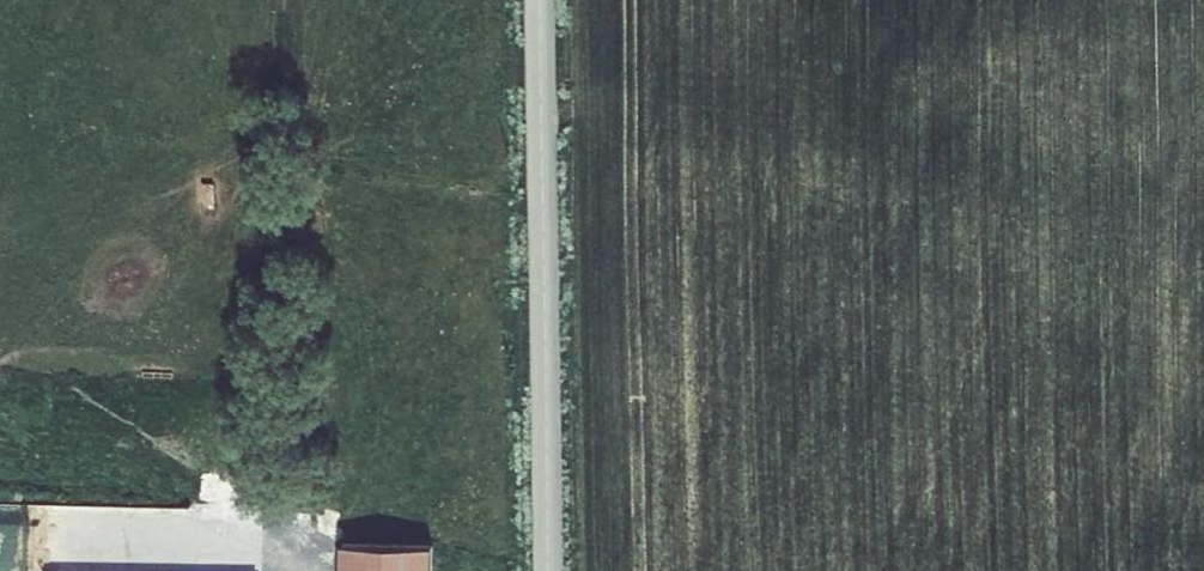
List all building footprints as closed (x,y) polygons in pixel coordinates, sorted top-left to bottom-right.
[(400,570),(440,570),(439,540),(400,541),(400,570)]
